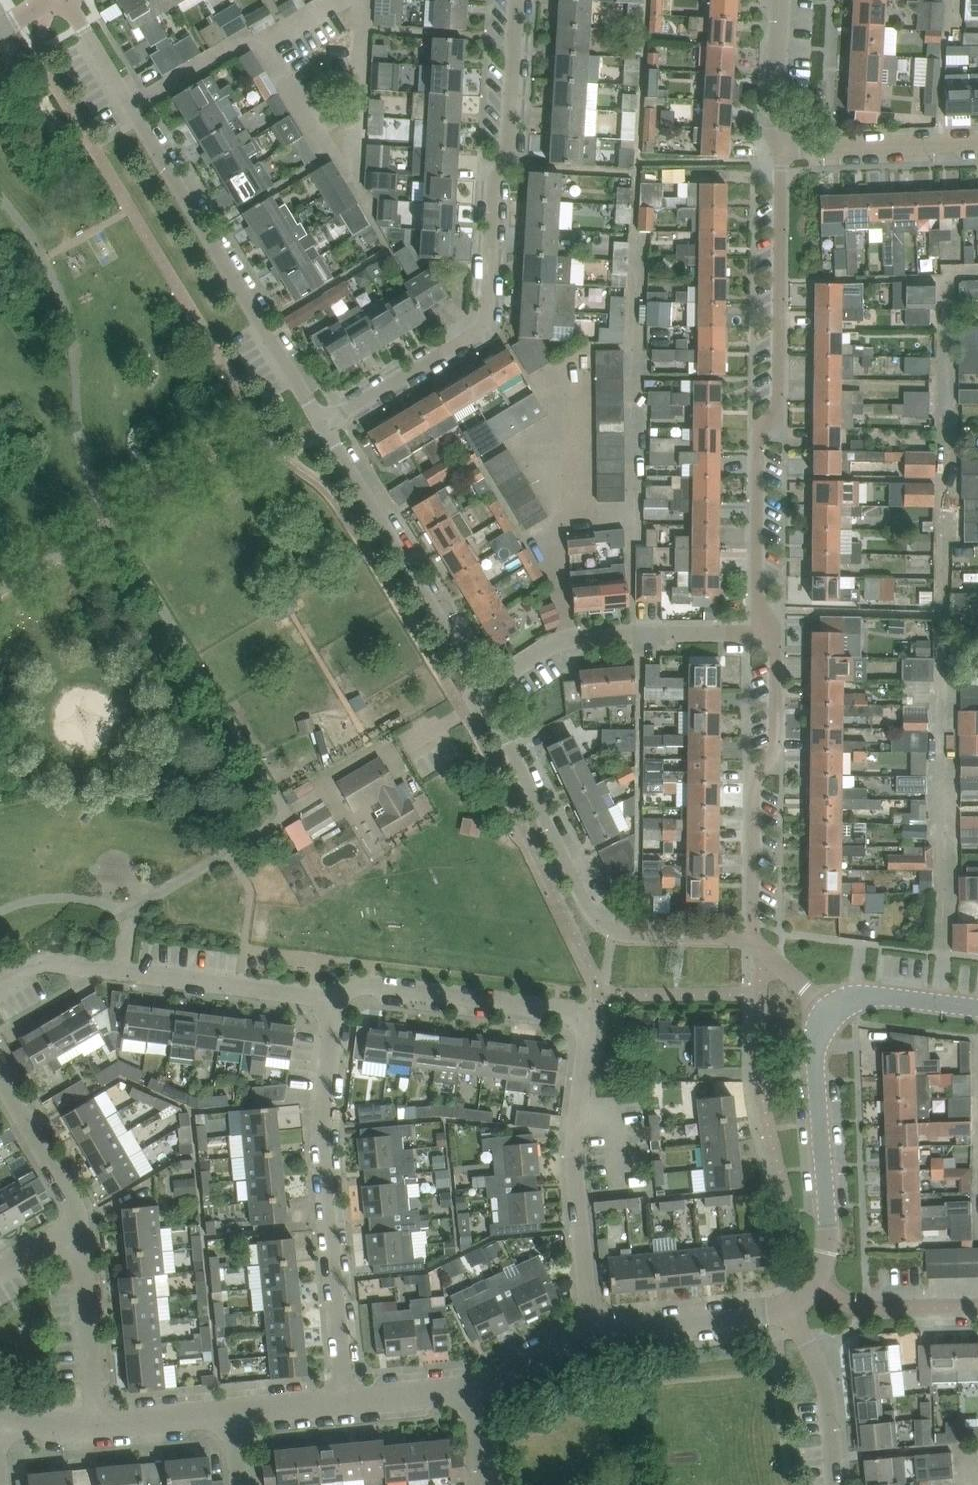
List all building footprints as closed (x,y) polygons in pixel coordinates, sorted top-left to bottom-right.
[(117,3),(124,14),(123,15),(125,18),(126,18),(133,29),(140,25),(152,44),(154,43),(158,50),(171,43),(163,29),(155,16),(146,0),(121,0),(117,3)] [(175,4),(173,0),(146,0),(155,16),(175,4)] [(278,8),(284,18),(306,5),(303,0),(291,0),(278,8)] [(375,25),(395,26),(396,14),(391,14),(391,0),(376,0),(375,25)] [(424,27),(434,28),(434,29),(444,29),(464,30),(466,2),(439,0),(435,0),(431,0),(426,0),(424,27)] [(558,27),(587,28),(588,1),(573,0),(559,0),(558,27)] [(661,0),(651,0),(650,15),(661,15),(662,0),(661,0)] [(737,0),(710,0),(709,18),(736,20),(737,0)] [(883,28),(885,0),(854,0),(852,26),(883,28)] [(964,21),(977,21),(977,0),(965,0),(964,21)] [(917,30),(925,31),(941,31),(943,3),(927,2),(918,1),(918,14),(917,30)] [(216,21),(226,39),(247,26),(253,36),(254,36),(239,10),(235,3),(214,16),(217,21),(216,21)] [(235,3),(239,10),(254,36),(276,23),(265,5),(244,18),(239,10),(235,3)] [(628,20),(641,21),(642,4),(628,3),(627,20),(628,20)] [(660,33),(661,15),(650,15),(649,32),(660,33)] [(708,32),(707,46),(734,47),(736,20),(709,18),(690,17),(689,31),(708,32)] [(209,49),(226,39),(216,21),(199,31),(209,49)] [(882,55),(883,28),(852,26),(850,54),(882,55)] [(556,54),(585,56),(600,57),(600,56),(585,55),(587,28),(558,27),(556,54)] [(940,43),(941,31),(925,31),(925,42),(940,43)] [(964,33),(963,47),(968,47),(977,47),(977,33),(964,33)] [(183,64),(200,54),(189,35),(182,39),(173,45),(171,43),(183,64)] [(433,38),(431,66),(462,68),(464,40),(433,38)] [(626,39),(625,58),(639,59),(640,40),(626,39)] [(162,77),(163,76),(183,64),(171,43),(158,50),(149,56),(150,56),(162,77)] [(374,45),(373,63),(385,64),(386,49),(387,45),(374,45)] [(707,46),(706,73),(733,75),(734,47),(707,46)] [(946,48),(946,56),(968,56),(968,47),(963,47),(955,47),(946,47),(946,48)] [(968,47),(968,56),(977,55),(977,47),(968,47)] [(251,51),(239,58),(252,80),(254,79),(264,72),(251,51)] [(556,54),(556,65),(555,81),(584,83),(585,56),(556,54)] [(648,54),(647,70),(658,70),(659,55),(648,54)] [(849,82),(880,84),(895,85),(897,57),(882,56),(882,55),(850,54),(849,82)] [(638,76),(639,59),(625,58),(624,75),(638,76)] [(924,87),(938,88),(939,59),(926,59),(924,87)] [(399,65),(373,63),(371,90),(397,92),(399,65)] [(462,68),(431,66),(430,93),(413,92),(413,93),(430,94),(461,96),(462,68)] [(647,70),(645,97),(656,98),(657,97),(667,98),(668,91),(657,90),(658,80),(658,70),(647,70)] [(264,72),(254,79),(262,92),(272,86),(264,72)] [(732,87),(733,75),(706,73),(704,101),(731,103),(739,103),(740,87),(732,87)] [(969,75),(945,76),(944,88),(945,116),(971,115),(970,87),(969,75)] [(971,115),(977,115),(977,75),(969,75),(970,87),(971,115)] [(186,119),(223,97),(233,92),(229,85),(220,90),(211,76),(189,89),(188,88),(183,91),(184,92),(174,98),(186,119)] [(582,110),(584,83),(555,81),(553,108),(582,110)] [(878,113),(879,93),(880,84),(895,85),(880,84),(849,82),(847,111),(878,113)] [(937,105),(938,88),(924,87),(923,104),(937,105)] [(461,96),(430,94),(413,93),(411,120),(428,121),(459,123),(461,96)] [(635,113),(636,108),(636,95),(622,94),(621,112),(633,113),(635,113)] [(223,97),(186,119),(199,140),(238,116),(231,105),(229,106),(223,97)] [(370,101),(369,118),(382,119),(383,102),(370,101)] [(704,101),(703,128),(729,130),(731,103),(704,101)] [(279,121),(290,115),(282,102),(271,108),(279,121)] [(553,108),(552,136),(581,137),(582,110),(553,108)] [(644,125),(655,125),(656,109),(644,109),(644,125)] [(303,136),(290,115),(279,121),(270,127),(283,148),(303,136)] [(199,140),(206,151),(201,155),(207,166),(213,162),(212,161),(250,138),(238,117),(238,116),(199,140)] [(381,135),(382,119),(369,118),(369,134),(381,135)] [(459,123),(428,121),(411,120),(411,121),(428,122),(427,148),(458,150),(459,123)] [(655,125),(644,125),(643,142),(654,142),(655,125)] [(728,158),(729,130),(703,128),(694,128),(693,143),(702,144),(701,156),(728,158)] [(303,136),(283,148),(283,149),(286,147),(291,157),(298,152),(306,165),(316,158),(303,136)] [(552,136),(550,164),(570,165),(579,165),(594,166),(596,138),(581,137),(552,136)] [(251,166),(246,159),(260,151),(252,138),(251,139),(250,138),(212,161),(213,162),(225,183),(251,166)] [(425,176),(456,178),(458,150),(427,148),(427,149),(414,148),(412,175),(425,176)] [(632,168),(633,150),(620,149),(619,149),(618,168),(632,168)] [(367,155),(366,172),(379,173),(380,156),(367,155)] [(259,161),(251,166),(225,183),(238,205),(250,199),(251,200),(254,198),(253,196),(273,184),(259,161)] [(323,194),(344,182),(331,161),(311,173),(323,194)] [(379,173),(366,172),(365,189),(396,190),(397,174),(379,173)] [(529,172),(528,200),(559,202),(560,174),(557,174),(549,174),(529,172)] [(425,176),(423,203),(454,205),(456,178),(425,176)] [(357,205),(352,196),(344,182),(323,194),(337,217),(340,215),(357,205)] [(640,183),(639,208),(652,208),(661,208),(661,200),(661,187),(661,184),(640,183)] [(661,200),(661,208),(678,208),(678,209),(686,209),(725,209),(726,184),(706,184),(687,184),(687,200),(678,200),(661,200)] [(619,189),(618,205),(630,206),(631,189),(619,189)] [(962,192),(963,217),(977,217),(977,191),(962,192)] [(940,218),(963,217),(962,192),(939,193),(940,218)] [(939,193),(915,194),(916,219),(940,218),(939,193)] [(915,194),(891,195),(892,220),(893,248),(904,248),(903,232),(916,232),(916,219),(915,194)] [(892,220),(891,195),(867,196),(868,221),(869,229),(882,229),(883,266),(894,265),(892,220)] [(855,230),(869,229),(868,221),(867,196),(843,197),(845,222),(845,233),(846,246),(846,250),(856,250),(855,230)] [(845,222),(843,197),(819,197),(820,223),(845,222)] [(254,207),(244,214),(251,225),(245,228),(251,238),(291,214),(285,204),(276,209),(270,198),(258,205),(257,203),(254,206),(254,207)] [(378,200),(377,217),(376,221),(380,228),(400,229),(401,215),(397,215),(398,201),(390,201),(378,200)] [(528,200),(526,228),(557,229),(559,202),(528,200)] [(454,205),(423,203),(422,230),(453,232),(454,205)] [(340,215),(345,223),(353,236),(370,226),(368,222),(357,205),(340,215)] [(629,222),(630,206),(618,205),(617,222),(629,222)] [(639,208),(639,210),(638,231),(652,232),(652,208),(639,208)] [(694,218),(693,232),(725,232),(725,209),(678,209),(678,218),(694,218)] [(251,238),(258,249),(263,246),(269,256),(296,241),(289,230),(298,225),(291,214),(251,238)] [(370,226),(353,236),(359,232),(367,245),(378,238),(370,226)] [(526,228),(525,255),(556,257),(556,256),(557,229),(526,228)] [(940,230),(941,241),(952,241),(951,229),(940,230)] [(451,260),(453,232),(422,230),(420,258),(451,260)] [(940,230),(929,230),(930,256),(940,256),(939,241),(941,241),(940,230)] [(725,256),(725,232),(693,232),(700,232),(700,245),(677,245),(677,256),(700,256),(725,256)] [(835,246),(846,246),(845,233),(835,234),(835,241),(835,246)] [(269,256),(277,268),(271,271),(277,281),(309,262),(319,256),(313,246),(303,252),(296,241),(269,256)] [(616,243),(615,260),(627,261),(628,244),(616,243)] [(394,252),(405,269),(417,262),(406,245),(394,252)] [(556,256),(556,257),(525,255),(524,268),(519,268),(519,279),(524,280),(523,282),(554,284),(569,285),(571,257),(556,256)] [(277,281),(283,278),(295,300),(307,293),(308,294),(311,292),(311,291),(322,284),(333,278),(319,256),(309,262),(277,281)] [(725,279),(725,256),(700,256),(677,256),(676,266),(700,266),(700,279),(725,279)] [(614,274),(614,276),(626,277),(627,261),(615,260),(614,274)] [(378,262),(366,269),(371,279),(384,271),(378,262)] [(366,269),(355,276),(361,285),(371,279),(366,269)] [(425,319),(421,312),(448,296),(432,269),(404,286),(409,294),(388,306),(404,332),(425,319)] [(700,279),(700,303),(725,303),(725,279),(700,279)] [(907,309),(930,309),(935,309),(935,281),(906,282),(907,309)] [(959,284),(959,301),(977,301),(977,281),(963,281),(959,284)] [(345,282),(336,287),(323,295),(329,305),(342,297),(351,292),(345,282)] [(575,285),(569,285),(554,284),(523,282),(522,310),(574,313),(575,285)] [(841,284),(835,284),(815,284),(815,308),(863,309),(863,296),(841,296),(841,284)] [(666,293),(647,292),(647,302),(649,303),(666,303),(666,293)] [(676,292),(676,303),(688,303),(688,292),(676,292)] [(302,308),(308,318),(329,305),(323,295),(302,308)] [(404,332),(388,306),(383,298),(361,312),(358,307),(381,346),(404,332)] [(612,298),(611,315),(623,315),(624,298),(612,298)] [(649,303),(647,302),(645,326),(674,326),(674,303),(666,303),(649,303)] [(688,314),(688,303),(676,303),(676,314),(688,314)] [(725,303),(700,303),(699,327),(724,327),(725,303)] [(358,307),(338,319),(361,358),(381,346),(358,307)] [(863,321),(863,309),(815,308),(815,332),(840,332),(840,321),(863,321)] [(930,309),(907,309),(906,325),(930,325),(930,309)] [(520,339),(523,339),(539,340),(551,341),(552,326),(573,328),(574,313),(522,310),(520,339)] [(622,344),(623,315),(611,315),(610,329),(599,328),(598,343),(622,344)] [(339,371),(361,358),(338,319),(336,320),(338,324),(324,332),(322,329),(312,335),(311,335),(312,341),(316,346),(321,349),(321,348),(324,346),(330,356),(330,357),(332,361),(333,361),(339,371)] [(699,327),(699,351),(724,351),(724,327),(699,327)] [(840,356),(840,332),(815,332),(815,356),(840,356)] [(541,368),(523,339),(520,339),(520,342),(512,347),(522,364),(529,375),(541,368)] [(539,340),(523,339),(541,368),(552,361),(539,340)] [(678,341),(678,350),(688,350),(688,341),(678,341)] [(863,345),(852,345),(852,356),(863,356),(863,345)] [(507,350),(484,363),(498,387),(521,373),(507,350)] [(704,375),(724,375),(724,351),(699,351),(688,350),(678,350),(652,350),(652,362),(699,362),(699,375),(704,375)] [(959,350),(959,374),(977,374),(977,350),(959,350)] [(595,352),(595,366),(622,365),(622,351),(595,352)] [(815,356),(814,380),(840,380),(852,380),(852,356),(840,356),(815,356)] [(904,374),(929,374),(930,358),(904,358),(904,374)] [(475,401),(498,387),(484,363),(460,378),(475,401)] [(622,379),(622,365),(595,366),(596,379),(622,379)] [(452,415),(475,401),(460,378),(450,384),(449,381),(446,381),(436,387),(436,389),(437,392),(451,415),(452,415)] [(622,392),(622,379),(596,379),(596,393),(622,392)] [(840,391),(840,380),(814,380),(814,403),(840,404),(863,404),(863,391),(840,391)] [(683,405),(693,406),(720,406),(720,381),(693,381),(693,394),(675,394),(675,392),(648,392),(648,405),(683,405)] [(961,404),(977,404),(977,390),(959,390),(959,404),(961,404)] [(428,429),(435,440),(459,426),(452,415),(451,415),(437,392),(414,405),(428,429)] [(622,406),(622,392),(596,393),(596,408),(597,408),(597,406),(622,406)] [(904,392),(903,405),(929,405),(929,393),(904,392)] [(510,407),(524,430),(547,416),(533,393),(510,407)] [(814,403),(814,427),(839,427),(854,428),(854,414),(863,415),(863,404),(840,404),(814,403)] [(892,415),(903,416),(903,417),(928,418),(929,405),(903,405),(892,404),(892,415)] [(435,440),(428,429),(414,405),(392,419),(412,453),(435,440)] [(651,405),(651,419),(671,419),(671,415),(683,416),(683,405),(651,405)] [(623,420),(622,408),(622,406),(597,406),(597,408),(596,408),(596,420),(623,420)] [(719,429),(720,406),(693,406),(693,429),(719,429)] [(501,444),(524,430),(510,407),(487,421),(501,444)] [(388,468),(412,453),(392,419),(367,434),(388,468)] [(596,420),(596,434),(623,433),(623,420),(596,420)] [(477,458),(501,444),(487,421),(486,422),(491,430),(468,443),(471,448),(477,458)] [(814,427),(814,451),(839,451),(839,428),(854,428),(839,427),(814,427)] [(719,429),(693,429),(692,441),(680,441),(680,439),(657,438),(650,438),(649,452),(693,453),(719,453),(719,429)] [(596,434),(597,447),(623,447),(623,433),(596,434)] [(851,441),(851,452),(862,452),(862,441),(851,441)] [(623,461),(623,447),(597,447),(597,461),(623,461)] [(454,472),(477,458),(471,448),(448,463),(454,472)] [(507,450),(485,464),(492,476),(515,462),(507,450)] [(833,476),(839,476),(850,476),(850,462),(885,463),(885,452),(862,452),(851,452),(839,451),(814,451),(813,475),(833,476)] [(692,465),(692,477),(719,477),(719,453),(693,453),(649,452),(649,466),(679,466),(679,465),(692,465)] [(904,477),(934,478),(935,454),(905,453),(904,477)] [(431,486),(454,472),(448,463),(446,459),(424,473),(431,486)] [(962,476),(977,476),(977,460),(962,460),(962,476)] [(623,474),(623,461),(597,461),(597,474),(623,474)] [(522,474),(515,462),(492,476),(499,487),(522,474)] [(469,486),(484,477),(478,468),(464,477),(469,486)] [(407,481),(389,492),(398,506),(415,496),(431,486),(424,473),(408,482),(407,481)] [(529,486),(522,474),(499,487),(507,500),(529,486)] [(597,474),(597,488),(624,488),(623,474),(597,474)] [(962,476),(962,499),(964,499),(977,499),(977,476),(962,476)] [(682,489),(682,500),(692,500),(719,501),(719,477),(692,477),(682,477),(682,489)] [(858,481),(839,481),(833,481),(813,481),(813,506),(838,506),(841,506),(858,506),(858,481)] [(933,508),(934,484),(904,483),(904,507),(933,508)] [(536,498),(529,486),(507,500),(514,511),(536,498)] [(647,486),(647,500),(668,500),(669,500),(682,500),(682,489),(672,489),(672,486),(647,486)] [(426,532),(449,518),(460,512),(446,487),(412,508),(426,532)] [(624,488),(597,488),(597,502),(624,502),(624,488)] [(536,498),(514,511),(520,522),(543,509),(536,498)] [(964,499),(964,523),(977,523),(977,499),(964,499)] [(507,515),(498,500),(488,506),(498,521),(507,515)] [(644,500),(643,516),(668,516),(668,512),(668,500),(647,500),(644,500)] [(669,500),(669,511),(679,511),(679,513),(692,513),(692,524),(718,524),(719,501),(692,500),(682,500),(669,500)] [(838,506),(813,506),(813,529),(838,530),(838,517),(860,517),(860,506),(858,506),(841,506),(838,506)] [(547,517),(543,509),(520,522),(525,530),(547,517)] [(440,555),(463,542),(473,536),(473,535),(474,534),(460,512),(449,518),(426,532),(440,555)] [(509,518),(507,515),(498,521),(505,533),(490,542),(497,553),(517,541),(511,530),(514,528),(509,518)] [(964,541),(977,541),(977,523),(964,523),(964,541)] [(718,524),(692,524),(691,536),(675,536),(675,548),(691,548),(718,548),(718,524)] [(624,550),(624,545),(624,529),(610,531),(612,548),(612,551),(624,550)] [(813,553),(838,553),(861,553),(861,543),(851,542),(852,530),(838,530),(813,529),(813,553)] [(647,530),(646,547),(646,548),(653,548),(656,548),(656,530),(647,530)] [(566,535),(567,546),(568,546),(568,554),(596,551),(594,532),(566,535)] [(912,534),(912,550),(930,550),(931,535),(912,534)] [(523,550),(517,541),(497,553),(503,563),(517,554),(525,567),(534,561),(527,548),(523,550)] [(463,542),(440,555),(454,578),(477,564),(463,542)] [(653,572),(653,548),(646,548),(646,547),(636,547),(636,571),(653,572)] [(718,548),(691,548),(675,548),(675,572),(718,572),(718,548)] [(813,553),(812,577),(838,577),(838,563),(859,564),(861,555),(861,553),(838,553),(813,553)] [(543,575),(534,561),(525,567),(534,581),(543,575)] [(491,587),(477,564),(454,578),(468,601),(491,587)] [(599,583),(601,610),(629,607),(626,580),(624,564),(611,565),(611,568),(598,569),(599,583)] [(574,612),(600,610),(601,610),(599,583),(598,569),(570,572),(574,612)] [(662,572),(653,572),(636,571),(635,601),(661,602),(662,572)] [(691,589),(672,589),(672,602),(693,602),(693,596),(718,596),(718,572),(675,572),(691,572),(691,589)] [(838,577),(812,577),(812,601),(860,601),(860,589),(850,589),(838,589),(838,577)] [(893,577),(864,577),(864,599),(893,599),(893,577)] [(481,624),(505,610),(491,587),(468,601),(481,624)] [(538,610),(542,620),(558,614),(554,604),(538,610)] [(481,624),(496,648),(519,634),(505,610),(481,624)] [(812,633),(812,657),(843,658),(853,658),(855,658),(861,658),(861,635),(861,617),(820,616),(820,633),(812,633)] [(917,641),(916,655),(930,655),(931,641),(917,641)] [(853,658),(843,658),(812,657),(811,680),(842,681),(852,681),(853,658)] [(902,658),(902,682),(933,682),(934,658),(902,658)] [(645,687),(644,687),(644,689),(664,689),(677,689),(689,688),(720,689),(720,665),(689,664),(689,677),(659,677),(660,665),(645,664),(645,687)] [(634,666),(607,668),(606,669),(609,694),(609,705),(637,703),(634,666)] [(606,669),(594,670),(579,671),(580,680),(563,682),(565,703),(567,715),(582,707),(609,705),(609,694),(606,669)] [(842,681),(811,680),(811,704),(842,704),(872,705),(867,705),(867,694),(842,694),(842,681)] [(719,713),(720,689),(689,688),(677,689),(664,689),(644,689),(644,699),(689,700),(688,712),(719,713)] [(961,711),(977,711),(977,697),(961,697),(961,711)] [(842,704),(811,704),(811,728),(842,728),(842,716),(872,717),(872,705),(842,704)] [(961,735),(977,735),(977,711),(961,711),(961,735)] [(719,736),(719,713),(688,712),(688,736),(719,736)] [(903,729),(928,729),(928,717),(917,717),(903,717),(903,729)] [(309,733),(306,720),(297,722),(300,731),(301,735),(309,733)] [(644,725),(644,735),(654,735),(654,725),(644,725)] [(811,728),(811,751),(841,752),(853,752),(867,752),(867,742),(842,742),(842,728),(811,728)] [(618,740),(618,730),(602,729),(602,740),(618,740)] [(927,738),(928,730),(928,729),(903,729),(903,738),(927,738)] [(636,730),(618,730),(618,740),(636,739),(636,730)] [(321,731),(312,733),(312,736),(318,758),(320,758),(328,756),(321,731)] [(719,736),(688,736),(654,735),(644,735),(644,746),(688,746),(688,759),(719,760),(719,736)] [(961,735),(961,753),(977,753),(977,735),(961,735)] [(583,761),(580,754),(571,736),(547,747),(559,773),(583,761)] [(903,738),(902,752),(911,753),(926,753),(927,753),(927,738),(903,738)] [(636,739),(618,740),(618,752),(636,752),(636,739)] [(618,752),(618,740),(602,740),(602,752),(618,752)] [(841,752),(811,751),(810,775),(841,775),(841,752)] [(867,762),(867,752),(853,752),(853,762),(867,762)] [(960,758),(960,782),(977,782),(977,758),(960,758)] [(394,788),(396,787),(379,759),(337,783),(353,810),(354,811),(378,797),(388,814),(386,815),(395,831),(418,818),(408,802),(404,805),(394,788)] [(719,760),(688,759),(688,772),(663,772),(664,759),(643,759),(643,782),(675,783),(688,783),(718,783),(719,779),(719,773),(719,760)] [(559,773),(564,783),(571,797),(595,785),(590,775),(583,761),(559,773)] [(620,786),(635,779),(630,768),(615,775),(620,786)] [(810,775),(810,798),(866,799),(866,788),(841,787),(841,775),(810,775)] [(896,777),(896,794),(925,794),(926,777),(911,777),(896,777)] [(571,797),(582,820),(582,821),(606,809),(601,797),(610,793),(603,780),(595,785),(571,797)] [(643,794),(663,794),(675,794),(675,783),(643,782),(643,794)] [(960,782),(960,798),(977,798),(977,782),(960,782)] [(718,807),(718,783),(688,783),(688,807),(718,807)] [(623,801),(622,814),(635,815),(635,795),(623,801)] [(866,799),(810,798),(810,822),(840,822),(840,810),(866,810),(866,799)] [(893,814),(892,824),(902,825),(925,826),(925,802),(912,801),(911,814),(893,814)] [(309,835),(335,820),(326,806),(301,822),(309,835)] [(643,830),(718,830),(718,807),(688,807),(681,806),(681,820),(643,819),(643,830)] [(618,834),(606,809),(582,821),(594,846),(618,834)] [(462,816),(461,831),(478,832),(479,817),(462,816)] [(960,817),(960,829),(977,829),(977,817),(960,817)] [(840,822),(810,822),(810,846),(865,847),(865,836),(852,835),(852,823),(852,822),(840,822)] [(902,825),(901,837),(926,838),(926,826),(925,826),(902,825)] [(960,829),(960,844),(977,843),(977,829),(960,829)] [(687,841),(687,854),(718,854),(718,830),(643,830),(643,841),(687,841)] [(634,871),(634,850),(628,837),(598,851),(612,881),(634,871)] [(810,846),(809,869),(840,869),(840,857),(865,857),(865,847),(810,846)] [(643,860),(642,872),(642,877),(675,877),(687,877),(717,878),(718,854),(687,854),(687,867),(662,867),(663,861),(643,860)] [(888,870),(888,871),(932,871),(932,855),(888,854),(888,870)] [(840,882),(840,869),(809,869),(809,893),(840,893),(851,893),(865,893),(865,882),(840,882)] [(920,872),(920,894),(930,894),(931,894),(931,872),(920,872)] [(958,899),(977,899),(977,876),(958,876),(958,899)] [(675,877),(642,877),(642,892),(642,897),(653,897),(662,897),(662,892),(662,887),(675,888),(675,877)] [(717,878),(687,877),(686,902),(717,902),(717,878)] [(840,893),(809,893),(809,917),(839,917),(840,893)] [(865,893),(851,893),(851,904),(864,904),(864,914),(884,914),(884,894),(865,893)] [(953,923),(952,950),(977,954),(977,923),(953,923)] [(72,1009),(60,1015),(77,1044),(98,1032),(110,1053),(115,1050),(112,1030),(108,1007),(107,1008),(90,1018),(80,1001),(78,998),(69,1003),(72,1009)] [(112,1030),(115,1050),(122,1051),(145,1054),(147,1041),(151,1008),(138,1007),(138,1000),(128,999),(126,1012),(110,1010),(109,1010),(109,1007),(108,1007),(112,1030)] [(151,1008),(147,1041),(171,1044),(176,1005),(165,1004),(164,1010),(151,1008)] [(193,1060),(194,1047),(199,1014),(185,1013),(186,1006),(176,1005),(171,1044),(169,1057),(193,1060)] [(199,1014),(194,1047),(218,1050),(223,1011),(213,1010),(212,1016),(199,1014)] [(218,1050),(242,1053),(246,1020),(233,1018),(234,1012),(223,1011),(218,1050)] [(77,1044),(60,1015),(49,1022),(46,1017),(37,1022),(56,1056),(77,1044)] [(259,1022),(246,1020),(242,1053),(252,1055),(250,1074),(264,1075),(265,1065),(266,1056),(271,1017),(260,1016),(259,1022)] [(281,1018),(271,1017),(266,1056),(290,1059),(294,1026),(281,1024),(281,1018)] [(659,1040),(671,1040),(671,1041),(695,1041),(695,1068),(701,1068),(721,1068),(721,1026),(695,1026),(695,1027),(672,1027),(672,1021),(659,1021),(659,1040)] [(61,1065),(56,1056),(37,1022),(27,1028),(30,1033),(18,1040),(25,1050),(35,1068),(48,1061),(54,1072),(63,1067),(61,1065)] [(363,1060),(361,1073),(386,1076),(387,1063),(392,1024),(382,1023),(381,1029),(367,1027),(366,1035),(365,1042),(364,1051),(363,1060)] [(387,1063),(411,1066),(415,1033),(402,1032),(403,1026),(392,1024),(387,1063)] [(415,1033),(411,1066),(435,1069),(440,1030),(429,1029),(428,1035),(415,1033)] [(440,1030),(435,1069),(433,1082),(457,1085),(459,1072),(463,1039),(450,1037),(451,1031),(440,1030)] [(886,1053),(887,1077),(941,1075),(941,1060),(931,1060),(930,1037),(892,1032),(892,1052),(886,1053)] [(463,1039),(459,1072),(483,1075),(488,1036),(477,1035),(476,1041),(463,1039)] [(483,1075),(506,1078),(511,1045),(498,1043),(498,1037),(488,1036),(483,1075)] [(529,1093),(535,1042),(524,1041),(524,1047),(511,1045),(506,1078),(505,1091),(529,1093)] [(972,1042),(961,1041),(962,1052),(972,1052),(972,1042)] [(544,1083),(565,1086),(568,1060),(561,1059),(561,1057),(558,1057),(559,1051),(545,1049),(546,1043),(535,1042),(529,1093),(543,1095),(544,1083)] [(108,1083),(120,1075),(117,1061),(101,1071),(108,1083)] [(142,1072),(117,1061),(120,1075),(138,1083),(142,1074),(142,1072)] [(941,1075),(887,1077),(887,1102),(918,1100),(931,1100),(931,1086),(942,1086),(941,1075)] [(147,1088),(161,1094),(165,1084),(151,1078),(147,1088)] [(90,1093),(82,1080),(73,1085),(81,1098),(90,1093)] [(165,1084),(161,1094),(187,1105),(189,1094),(165,1084)] [(287,1084),(262,1086),(264,1102),(267,1102),(285,1100),(287,1084)] [(52,1097),(52,1098),(60,1110),(81,1098),(73,1085),(52,1097)] [(262,1086),(251,1087),(253,1103),(264,1102),(262,1086)] [(152,1105),(156,1097),(133,1088),(129,1096),(152,1105)] [(212,1097),(213,1107),(228,1106),(227,1095),(212,1097)] [(734,1119),(732,1096),(697,1099),(700,1122),(734,1119)] [(152,1105),(162,1110),(171,1105),(156,1097),(152,1105)] [(198,1108),(213,1107),(212,1097),(197,1098),(198,1108)] [(63,1116),(75,1136),(105,1118),(93,1098),(63,1116)] [(950,1099),(951,1122),(951,1123),(972,1122),(972,1121),(972,1098),(950,1099)] [(918,1100),(887,1102),(888,1125),(951,1123),(951,1122),(944,1122),(932,1122),(931,1100),(918,1100)] [(453,1118),(462,1119),(477,1121),(478,1110),(463,1108),(464,1103),(455,1102),(454,1107),(453,1118)] [(392,1104),(382,1105),(384,1121),(394,1120),(392,1104)] [(180,1108),(171,1105),(162,1110),(159,1112),(163,1119),(180,1108)] [(360,1123),(384,1121),(382,1105),(358,1108),(360,1123)] [(431,1106),(431,1116),(438,1116),(445,1117),(453,1118),(454,1107),(446,1106),(438,1105),(431,1106)] [(416,1118),(431,1116),(431,1106),(415,1107),(416,1118)] [(278,1131),(275,1107),(255,1109),(240,1111),(229,1112),(231,1136),(243,1135),(278,1131)] [(493,1112),(478,1110),(477,1121),(492,1122),(493,1112)] [(514,1125),(524,1127),(526,1112),(516,1110),(514,1125)] [(180,1113),(181,1126),(190,1125),(189,1112),(180,1113)] [(551,1115),(526,1112),(524,1127),(549,1130),(551,1115)] [(648,1115),(650,1128),(658,1127),(657,1114),(648,1115)] [(105,1118),(75,1136),(86,1156),(116,1138),(105,1118)] [(734,1119),(700,1122),(702,1145),(737,1142),(734,1119)] [(951,1123),(888,1125),(889,1149),(920,1147),(919,1136),(929,1135),(929,1141),(940,1140),(940,1137),(957,1136),(958,1146),(972,1145),(973,1136),(972,1122),(951,1123)] [(410,1124),(379,1127),(359,1129),(360,1138),(358,1139),(359,1154),(403,1150),(401,1136),(411,1135),(410,1124)] [(207,1138),(206,1126),(197,1127),(198,1139),(207,1138)] [(658,1127),(650,1128),(651,1140),(659,1139),(658,1127)] [(8,1144),(16,1139),(10,1128),(2,1133),(0,1134),(0,1149),(8,1144)] [(280,1153),(278,1131),(243,1135),(245,1157),(280,1153)] [(537,1158),(536,1143),(532,1143),(532,1134),(512,1136),(481,1139),(483,1150),(492,1149),(493,1162),(537,1158)] [(116,1138),(86,1156),(98,1176),(128,1158),(116,1138)] [(207,1138),(198,1139),(199,1151),(208,1150),(207,1138)] [(702,1145),(704,1168),(739,1165),(737,1142),(702,1145)] [(180,1154),(193,1153),(192,1144),(179,1145),(180,1154)] [(921,1171),(920,1147),(889,1149),(890,1172),(921,1171)] [(415,1173),(413,1161),(404,1162),(403,1150),(359,1154),(361,1170),(363,1169),(364,1178),(415,1173)] [(247,1179),(282,1176),(280,1153),(245,1157),(247,1179)] [(128,1158),(98,1176),(109,1195),(139,1178),(128,1158)] [(537,1158),(493,1162),(495,1175),(485,1176),(486,1187),(536,1182),(535,1174),(539,1174),(537,1158)] [(181,1169),(194,1168),(194,1160),(180,1161),(181,1169)] [(653,1161),(654,1173),(663,1172),(661,1160),(653,1161)] [(933,1171),(946,1170),(946,1169),(946,1160),(933,1160),(933,1171)] [(739,1165),(704,1168),(707,1191),(741,1188),(739,1165)] [(4,1189),(24,1223),(45,1210),(42,1204),(51,1199),(33,1167),(15,1178),(17,1182),(4,1189)] [(211,1183),(210,1170),(201,1171),(202,1183),(211,1183)] [(447,1170),(435,1171),(437,1188),(449,1187),(447,1170)] [(946,1170),(933,1171),(933,1182),(947,1181),(946,1170)] [(891,1196),(922,1194),(921,1171),(890,1172),(891,1196)] [(664,1185),(663,1172),(654,1173),(655,1186),(664,1185)] [(406,1184),(416,1183),(415,1180),(415,1173),(364,1178),(365,1186),(362,1186),(364,1202),(407,1198),(406,1184)] [(282,1176),(247,1179),(249,1201),(284,1198),(282,1176)] [(497,1197),(498,1210),(542,1206),(540,1190),(537,1191),(536,1182),(486,1187),(487,1198),(497,1197)] [(203,1196),(212,1195),(211,1183),(202,1183),(203,1196)] [(24,1223),(4,1189),(0,1191),(0,1231),(3,1235),(24,1223)] [(922,1194),(891,1196),(891,1207),(892,1214),(892,1220),(972,1215),(972,1202),(946,1203),(946,1205),(922,1206),(922,1204),(922,1194)] [(729,1195),(717,1196),(718,1205),(730,1204),(729,1195)] [(717,1196),(704,1197),(705,1206),(718,1205),(717,1196)] [(249,1201),(252,1225),(266,1224),(286,1222),(284,1198),(249,1201)] [(409,1210),(407,1198),(364,1202),(365,1217),(368,1217),(369,1225),(419,1220),(418,1209),(409,1210)] [(639,1206),(638,1198),(620,1199),(621,1208),(627,1208),(639,1206)] [(594,1211),(621,1208),(620,1199),(594,1202),(594,1211)] [(684,1200),(671,1201),(672,1210),(685,1208),(684,1200)] [(672,1210),(671,1201),(659,1202),(660,1211),(672,1210)] [(122,1209),(124,1232),(159,1228),(157,1206),(122,1209)] [(498,1210),(499,1223),(489,1224),(491,1236),(521,1233),(541,1231),(540,1222),(543,1222),(542,1206),(498,1210)] [(892,1222),(892,1229),(893,1242),(923,1241),(923,1231),(947,1230),(947,1229),(951,1229),(951,1240),(963,1240),(973,1239),(972,1215),(892,1220),(892,1222)] [(420,1231),(419,1220),(369,1225),(370,1234),(367,1234),(368,1250),(412,1245),(411,1232),(420,1231)] [(215,1221),(206,1222),(207,1235),(216,1234),(215,1221)] [(161,1251),(159,1228),(124,1232),(127,1254),(161,1251)] [(767,1232),(743,1235),(747,1270),(770,1267),(767,1232)] [(192,1235),(193,1248),(202,1247),(201,1234),(192,1235)] [(724,1272),(725,1272),(747,1270),(743,1235),(720,1237),(721,1247),(722,1247),(724,1272)] [(295,1262),(293,1238),(273,1240),(258,1242),(261,1265),(295,1262)] [(374,1274),(393,1272),(424,1269),(423,1258),(413,1258),(412,1245),(368,1250),(370,1265),(373,1265),(374,1274)] [(202,1247),(193,1248),(194,1261),(203,1260),(202,1247)] [(726,1282),(725,1272),(724,1272),(722,1247),(721,1247),(699,1249),(702,1284),(726,1282)] [(608,1258),(611,1293),(634,1291),(631,1256),(630,1248),(625,1249),(619,1249),(620,1257),(608,1258)] [(680,1286),(702,1284),(699,1249),(676,1252),(680,1286)] [(163,1274),(161,1251),(127,1254),(129,1277),(163,1274)] [(930,1277),(944,1277),(943,1251),(929,1252),(930,1277)] [(956,1251),(943,1251),(944,1277),(957,1276),(956,1251)] [(957,1276),(971,1276),(970,1251),(963,1251),(956,1251),(957,1276)] [(654,1254),(657,1288),(680,1286),(676,1252),(654,1254)] [(634,1291),(657,1288),(654,1254),(631,1256),(634,1291)] [(538,1314),(553,1307),(551,1304),(560,1301),(538,1255),(520,1263),(515,1266),(519,1274),(520,1274),(538,1314)] [(209,1257),(211,1270),(220,1269),(218,1256),(209,1257)] [(261,1265),(263,1288),(297,1284),(295,1262),(261,1265)] [(221,1281),(220,1269),(211,1270),(213,1293),(219,1292),(226,1291),(225,1281),(221,1281)] [(519,1274),(516,1276),(508,1280),(504,1271),(494,1276),(515,1321),(523,1318),(524,1321),(538,1314),(520,1274),(519,1274)] [(155,1286),(165,1285),(163,1274),(129,1277),(119,1278),(121,1302),(156,1299),(155,1286)] [(425,1349),(433,1348),(434,1351),(450,1350),(448,1330),(446,1306),(445,1296),(432,1297),(429,1274),(417,1276),(420,1298),(425,1349)] [(484,1280),(472,1286),(476,1294),(495,1334),(509,1328),(508,1325),(515,1321),(494,1276),(484,1280)] [(198,1295),(206,1294),(205,1280),(196,1281),(198,1295)] [(263,1288),(265,1310),(300,1307),(297,1284),(263,1288)] [(495,1334),(476,1294),(464,1300),(460,1291),(450,1296),(463,1324),(471,1342),(480,1338),(481,1341),(495,1334)] [(206,1294),(198,1295),(199,1308),(208,1307),(206,1294)] [(401,1354),(417,1353),(416,1350),(425,1349),(420,1298),(410,1299),(411,1309),(397,1310),(401,1354)] [(123,1324),(158,1321),(156,1299),(121,1302),(123,1324)] [(223,1307),(223,1301),(220,1301),(214,1302),(215,1315),(224,1314),(223,1307)] [(384,1311),(383,1302),(372,1303),(376,1354),(385,1353),(386,1356),(401,1354),(397,1310),(384,1311)] [(302,1330),(300,1307),(265,1310),(267,1333),(302,1330)] [(224,1314),(215,1315),(216,1328),(225,1327),(224,1314)] [(158,1321),(123,1324),(125,1346),(160,1343),(158,1321)] [(211,1338),(209,1325),(201,1326),(201,1333),(202,1339),(211,1338)] [(304,1353),(302,1330),(267,1333),(269,1356),(292,1354),(304,1353)] [(202,1339),(194,1340),(178,1341),(179,1356),(202,1353),(203,1353),(212,1352),(211,1338),(202,1339)] [(162,1365),(160,1343),(125,1346),(128,1369),(162,1365)] [(933,1345),(934,1369),(934,1382),(960,1381),(959,1344),(933,1345)] [(959,1344),(960,1381),(977,1381),(977,1344),(959,1344)] [(934,1369),(933,1345),(920,1345),(921,1370),(934,1369)] [(889,1346),(852,1349),(854,1375),(881,1372),(891,1371),(889,1346)] [(228,1360),(227,1347),(218,1348),(219,1361),(228,1360)] [(304,1353),(292,1354),(269,1356),(271,1379),(306,1376),(304,1353)] [(228,1360),(219,1361),(221,1374),(230,1373),(228,1360)] [(128,1369),(130,1393),(165,1389),(162,1365),(128,1369)] [(934,1386),(934,1382),(934,1369),(921,1370),(921,1383),(922,1383),(922,1386),(934,1386)] [(894,1397),(891,1371),(881,1372),(854,1375),(857,1400),(884,1397),(891,1397),(894,1397)] [(202,1386),(215,1384),(214,1376),(201,1377),(202,1386)] [(883,1398),(891,1397),(884,1397),(857,1400),(859,1425),(886,1423),(896,1422),(895,1410),(884,1411),(883,1398)] [(931,1403),(922,1403),(922,1420),(931,1419),(931,1403)] [(922,1420),(916,1420),(917,1445),(932,1444),(931,1419),(922,1420)] [(862,1451),(899,1447),(896,1422),(886,1423),(859,1425),(862,1451)] [(937,1435),(937,1444),(936,1444),(936,1445),(962,1442),(962,1432),(961,1428),(961,1422),(947,1424),(948,1434),(937,1435)] [(962,1442),(977,1441),(977,1427),(961,1428),(962,1432),(962,1442)] [(382,1440),(360,1443),(364,1478),(385,1476),(382,1446),(383,1446),(382,1440)] [(448,1440),(425,1442),(429,1478),(449,1476),(450,1482),(464,1480),(462,1452),(449,1454),(448,1440)] [(425,1442),(413,1443),(413,1442),(405,1442),(406,1444),(404,1444),(407,1480),(407,1483),(429,1481),(429,1478),(425,1442)] [(339,1445),(342,1480),(364,1478),(360,1443),(339,1445)] [(385,1482),(407,1480),(404,1444),(383,1446),(382,1446),(385,1476),(385,1482)] [(342,1480),(339,1445),(317,1447),(321,1482),(342,1480)] [(317,1447),(296,1449),(299,1484),(321,1482),(317,1447)] [(264,1484),(293,1484),(299,1484),(296,1449),(273,1451),(275,1465),(262,1466),(264,1484)] [(955,1477),(952,1453),(929,1455),(931,1480),(932,1480),(955,1477)] [(189,1484),(224,1484),(223,1480),(211,1481),(209,1457),(187,1459),(189,1484)] [(869,1484),(875,1484),(896,1483),(906,1482),(908,1482),(905,1457),(867,1460),(869,1484)] [(187,1459),(164,1462),(167,1484),(189,1484),(187,1459)] [(140,1464),(118,1466),(120,1484),(142,1484),(140,1464)] [(118,1466),(96,1468),(98,1484),(120,1484),(118,1466)] [(72,1471),(50,1473),(51,1484),(73,1484),(72,1471)] [(50,1473),(28,1475),(29,1484),(51,1484),(50,1473)]
